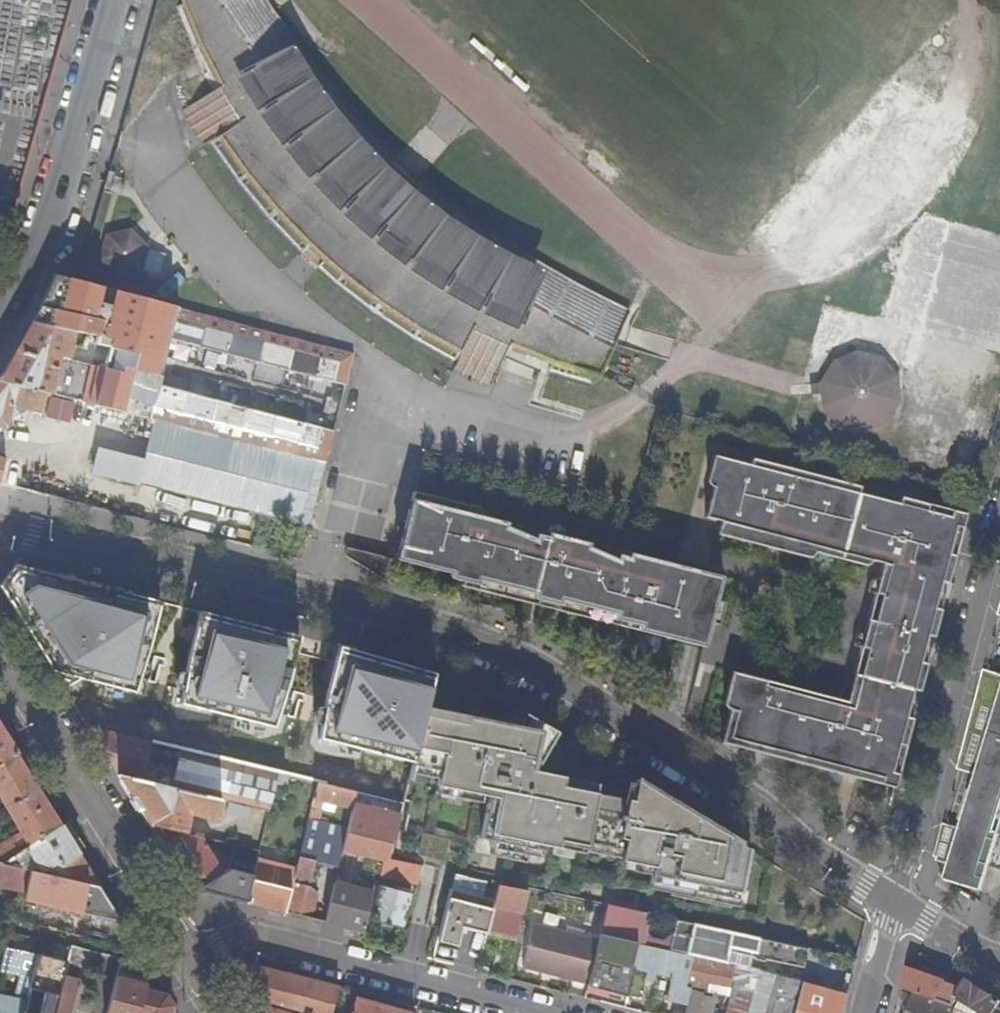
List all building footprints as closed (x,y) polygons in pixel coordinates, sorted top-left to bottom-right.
[(562,373),(565,361),(526,350),(539,300),(543,285),(565,291),(550,283),(531,272),(491,245),(445,211),(413,186),(405,195),(379,172),(387,163),(360,136),(328,102),(319,92),(286,51),(258,12),(231,29),(218,0),(181,0),(182,6),(174,10),(183,33),(197,62),(206,59),(211,70),(203,74),(212,91),(233,126),(234,127),(211,142),(228,166),(251,196),(274,222),(295,245),(339,285),(382,316),(419,340),(454,359),(466,334),(468,335),(484,343),(505,353),(523,360),(545,368),(562,373)] [(231,29),(258,12),(251,0),(218,0),(231,29)] [(565,291),(620,320),(615,330),(629,311),(612,303),(577,284),(518,250),(470,216),(450,201),(389,148),(381,140),(344,101),(309,60),(266,0),(251,0),(258,12),(286,51),(319,92),(328,102),(360,136),(387,163),(413,186),(445,211),(491,245),(531,272),(550,283),(565,291)] [(202,145),(233,126),(212,91),(182,110),(202,145)] [(405,195),(413,186),(387,163),(379,172),(405,195)] [(0,226),(0,231),(8,233),(12,218),(3,215),(0,226)] [(144,418),(151,392),(95,378),(98,368),(73,361),(70,372),(61,369),(62,364),(57,363),(59,357),(68,359),(74,333),(98,339),(112,342),(111,349),(106,365),(160,380),(169,343),(274,368),(344,385),(352,353),(192,313),(92,289),(92,287),(54,277),(47,294),(32,323),(14,357),(3,375),(0,380),(0,383),(47,394),(144,418)] [(565,361),(601,371),(613,345),(604,340),(610,328),(615,330),(620,320),(565,291),(543,285),(539,300),(526,350),(565,361)] [(604,340),(613,345),(629,311),(615,330),(610,328),(604,340)] [(490,387),(505,353),(484,343),(468,335),(452,369),(490,387)] [(112,342),(98,339),(97,346),(111,349),(112,342)] [(822,382),(822,384),(822,394),(823,407),(839,426),(862,432),(885,423),(898,403),(897,378),(881,359),(858,353),(835,362),(822,382)] [(565,361),(562,373),(591,381),(595,374),(599,375),(601,371),(565,361)] [(0,383),(0,428),(4,429),(9,428),(11,420),(25,424),(29,411),(42,414),(47,394),(0,383)] [(822,394),(822,384),(811,384),(812,395),(822,394)] [(315,460),(325,463),(332,432),(309,426),(176,392),(159,388),(150,420),(153,420),(223,438),(315,460)] [(328,425),(333,427),(343,390),(337,388),(335,400),(327,398),(323,413),(331,415),(328,425)] [(150,420),(148,419),(144,435),(149,437),(153,420),(150,420)] [(217,504),(260,514),(308,526),(325,463),(315,460),(223,438),(153,420),(149,437),(143,462),(137,484),(161,490),(217,504)] [(143,462),(99,451),(93,474),(137,484),(143,462)] [(732,524),(729,538),(752,543),(806,557),(809,557),(811,555),(813,553),(862,565),(865,565),(868,564),(871,561),(881,563),(878,578),(872,579),(869,583),(867,591),(874,593),(873,596),(864,633),(861,633),(858,634),(855,637),(853,645),(860,647),(850,687),(845,688),(843,689),(841,692),(839,698),(829,696),(739,673),(731,680),(726,702),(726,706),(728,709),(731,710),(725,731),(739,734),(754,738),(758,722),(771,725),(763,754),(845,775),(847,769),(860,772),(859,779),(896,788),(899,774),(892,773),(900,746),(906,747),(931,650),(956,555),(948,553),(955,526),(963,528),(967,514),(952,510),(949,517),(927,510),(928,504),(900,496),(897,509),(883,505),(885,499),(858,492),(860,486),(810,473),(792,468),(790,475),(777,472),(778,465),(751,458),(750,464),(712,455),(705,479),(707,483),(708,485),(711,487),(704,517),(719,521),(732,524)] [(11,487),(17,462),(0,457),(0,484),(11,487)] [(208,537),(251,547),(260,514),(217,504),(161,490),(158,502),(153,522),(208,537)] [(412,492),(394,561),(448,574),(448,575),(449,577),(451,579),(476,585),(477,578),(519,589),(516,600),(531,604),(532,599),(545,602),(544,607),(559,611),(562,600),(601,609),(598,621),(613,625),(614,620),(627,623),(626,628),(704,647),(710,623),(718,625),(723,604),(716,601),(722,578),(683,568),(562,537),(561,531),(560,529),(558,528),(549,526),(547,533),(511,524),(480,517),(479,512),(477,509),(474,507),(412,492)] [(952,510),(928,504),(927,510),(949,517),(952,510)] [(716,535),(729,538),(732,524),(719,521),(716,535)] [(948,553),(956,555),(963,528),(955,526),(948,553)] [(381,578),(383,580),(388,562),(389,559),(380,556),(377,571),(362,562),(365,553),(346,548),(345,557),(381,578)] [(377,571),(380,556),(365,553),(362,562),(377,571)] [(31,582),(1,584),(66,692),(141,695),(156,669),(170,612),(31,582)] [(302,642),(210,621),(198,665),(191,708),(281,728),(292,688),(302,642)] [(413,756),(423,716),(433,675),(341,651),(323,736),(413,756)] [(982,671),(956,771),(987,779),(971,833),(942,825),(933,858),(937,859),(936,863),(983,877),(988,860),(999,864),(999,675),(982,671)] [(413,756),(410,772),(437,777),(434,791),(485,801),(478,843),(489,845),(488,851),(539,861),(541,848),(582,855),(584,846),(620,852),(618,862),(652,868),(649,885),(736,901),(746,848),(691,814),(666,809),(668,800),(635,780),(627,804),(592,795),(594,786),(527,769),(529,763),(536,764),(555,732),(515,709),(505,727),(466,718),(465,724),(423,716),(413,756)] [(88,728),(118,776),(122,776),(142,782),(151,743),(91,728),(88,728)] [(0,729),(0,763),(16,755),(0,729)] [(739,734),(725,731),(722,743),(736,747),(739,734)] [(221,801),(269,813),(276,781),(277,774),(245,766),(165,746),(163,756),(179,760),(172,789),(221,801)] [(892,773),(899,774),(906,747),(900,746),(892,773)] [(37,790),(16,755),(0,763),(0,799),(5,808),(37,790)] [(308,781),(277,774),(276,781),(305,788),(308,781)] [(141,813),(149,826),(182,833),(185,819),(188,806),(193,808),(192,814),(208,818),(207,823),(213,826),(214,826),(221,801),(172,789),(142,782),(122,776),(118,776),(141,813)] [(313,800),(352,809),(355,792),(317,783),(313,800)] [(60,827),(55,818),(37,790),(5,808),(19,832),(0,844),(0,863),(0,864),(16,854),(47,834),(60,827)] [(349,821),(342,852),(384,862),(399,815),(402,803),(355,792),(352,809),(349,821)] [(666,809),(691,814),(668,800),(666,809)] [(286,912),(313,919),(318,896),(309,887),(314,862),(338,868),(342,852),(349,821),(338,818),(336,826),(309,819),(296,868),(289,899),(286,912)] [(182,833),(201,838),(209,840),(213,826),(207,823),(185,819),(182,833)] [(184,881),(196,889),(228,869),(225,865),(219,868),(201,838),(182,833),(149,826),(184,881)] [(72,880),(97,886),(60,827),(47,834),(16,854),(0,864),(30,870),(72,880)] [(247,902),(286,912),(289,899),(296,868),(258,859),(253,875),(247,902)] [(30,870),(0,864),(0,863),(0,886),(25,891),(30,870)] [(380,876),(417,884),(420,874),(383,866),(380,876)] [(196,889),(247,902),(253,875),(230,869),(228,869),(196,889)] [(95,896),(97,886),(72,880),(30,870),(25,891),(23,899),(66,909),(91,914),(95,896)] [(455,877),(452,890),(481,897),(485,883),(455,877)] [(325,922),(364,932),(368,916),(373,900),(375,893),(334,883),(325,922)] [(493,907),(522,914),(528,891),(499,885),(495,901),(493,907)] [(381,888),(373,918),(400,924),(404,913),(410,890),(394,886),(393,891),(381,888)] [(373,900),(368,917),(373,918),(381,888),(377,887),(375,893),(373,900)] [(487,929),(489,924),(493,907),(495,901),(481,897),(452,890),(439,940),(458,944),(464,923),(487,929)] [(65,913),(66,909),(23,899),(22,904),(65,913)] [(507,944),(514,946),(522,914),(493,907),(489,924),(511,930),(507,944)] [(606,907),(600,934),(638,942),(644,915),(606,907)] [(689,939),(692,925),(679,922),(676,936),(689,939)] [(551,975),(587,984),(597,941),(533,925),(522,967),(542,972),(543,970),(552,972),(551,975)] [(767,941),(768,940),(703,927),(692,925),(689,939),(687,949),(708,953),(708,952),(727,956),(729,947),(755,952),(754,958),(764,960),(764,958),(802,966),(806,949),(767,941)] [(733,979),(736,964),(725,961),(686,953),(638,942),(600,934),(597,941),(587,984),(586,986),(585,992),(604,996),(605,991),(626,996),(634,967),(647,970),(656,971),(676,975),(671,994),(688,999),(691,987),(708,991),(710,983),(731,987),(733,979)] [(40,956),(6,948),(0,975),(0,1012),(26,1012),(40,956)] [(725,961),(727,956),(708,952),(708,953),(687,949),(686,953),(725,961)] [(112,971),(116,957),(92,951),(92,953),(89,965),(112,971)] [(919,967),(907,963),(905,970),(917,974),(919,967)] [(802,978),(736,964),(733,979),(737,980),(728,1012),(793,1012),(802,978)] [(261,1004),(290,1012),(330,1012),(338,986),(253,965),(246,981),(261,1004)] [(656,971),(647,970),(645,979),(654,981),(656,971)] [(905,970),(900,989),(908,992),(915,994),(950,1007),(954,999),(959,991),(945,984),(945,983),(917,974),(905,970)] [(79,981),(63,977),(55,1012),(71,1012),(79,981)] [(173,1006),(166,995),(147,989),(148,986),(117,978),(108,1012),(171,1012),(173,1006)] [(848,988),(802,978),(793,1012),(842,1012),(848,988)] [(959,991),(954,999),(958,1002),(977,1012),(994,1012),(999,1004),(999,1002),(965,981),(959,991)] [(729,996),(731,987),(710,983),(708,991),(715,993),(729,996)] [(688,999),(685,1012),(711,1012),(715,993),(708,991),(691,987),(688,999)] [(955,1009),(950,1007),(915,994),(908,1012),(954,1012),(955,1009)] [(386,1007),(356,999),(352,1012),(384,1012),(386,1007)] [(954,999),(950,1007),(955,1009),(958,1002),(954,999)] [(261,1004),(266,1012),(290,1012),(261,1004)]
